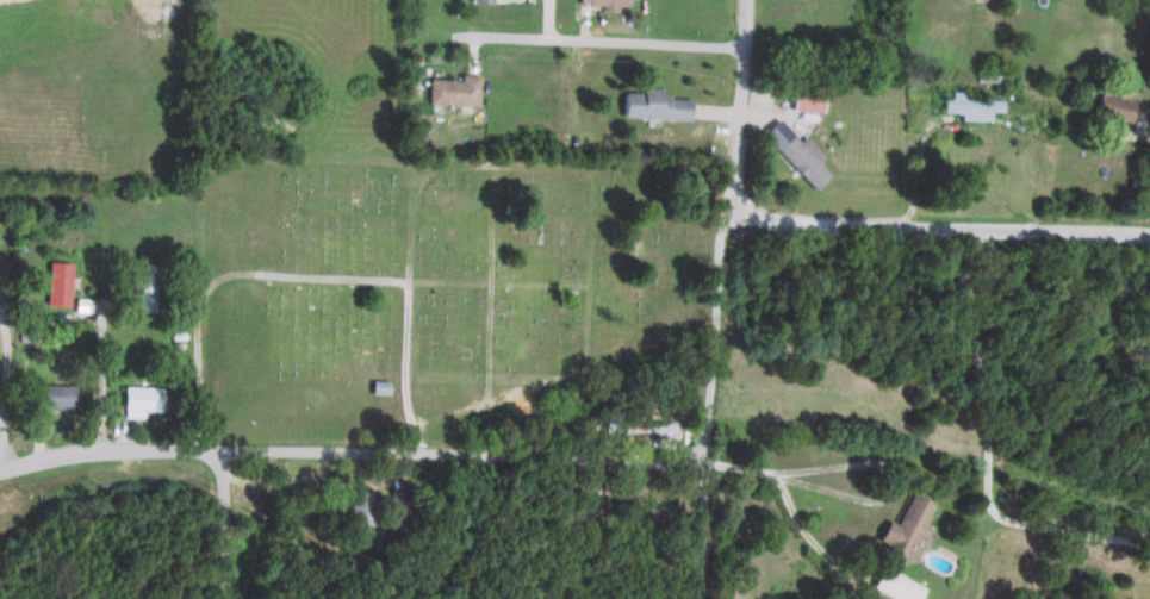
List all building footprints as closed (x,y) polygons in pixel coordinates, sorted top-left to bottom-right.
[(598,4),(598,8),(624,9),(624,0),(575,0),(575,3),(598,4)] [(475,74),(456,74),(456,78),(424,78),(424,103),(474,104),(475,74)] [(785,109),(815,110),(816,86),(786,85),(785,109)] [(618,116),(685,119),(686,97),(656,96),(657,87),(637,87),(637,91),(619,91),(618,116)] [(952,119),(983,120),(983,111),(995,111),(995,98),(958,98),(958,90),(944,90),(944,97),(936,97),(936,112),(952,112),(952,119)] [(1124,121),(1129,101),(1096,93),(1091,113),(1124,121)] [(812,161),(818,156),(799,135),(793,140),(772,118),(756,133),(808,189),(824,174),(812,161)] [(68,262),(43,261),(41,305),(64,305),(64,286),(67,286),(68,262)] [(146,311),(148,263),(135,262),(135,274),(127,274),(126,310),(146,311)] [(69,315),(89,315),(89,298),(70,297),(69,315)] [(385,394),(385,380),(368,379),(368,393),(385,394)] [(67,409),(68,385),(27,384),(26,408),(67,409)] [(155,411),(156,387),(117,386),(116,416),(136,417),(137,410),(155,411)] [(385,512),(405,512),(406,489),(385,489),(385,512)] [(345,525),(365,525),(365,491),(345,490),(345,525)] [(910,561),(924,529),(919,526),(929,503),(905,493),(892,523),(881,519),(871,543),(910,561)] [(919,587),(877,565),(866,587),(889,598),(913,598),(919,587)]
